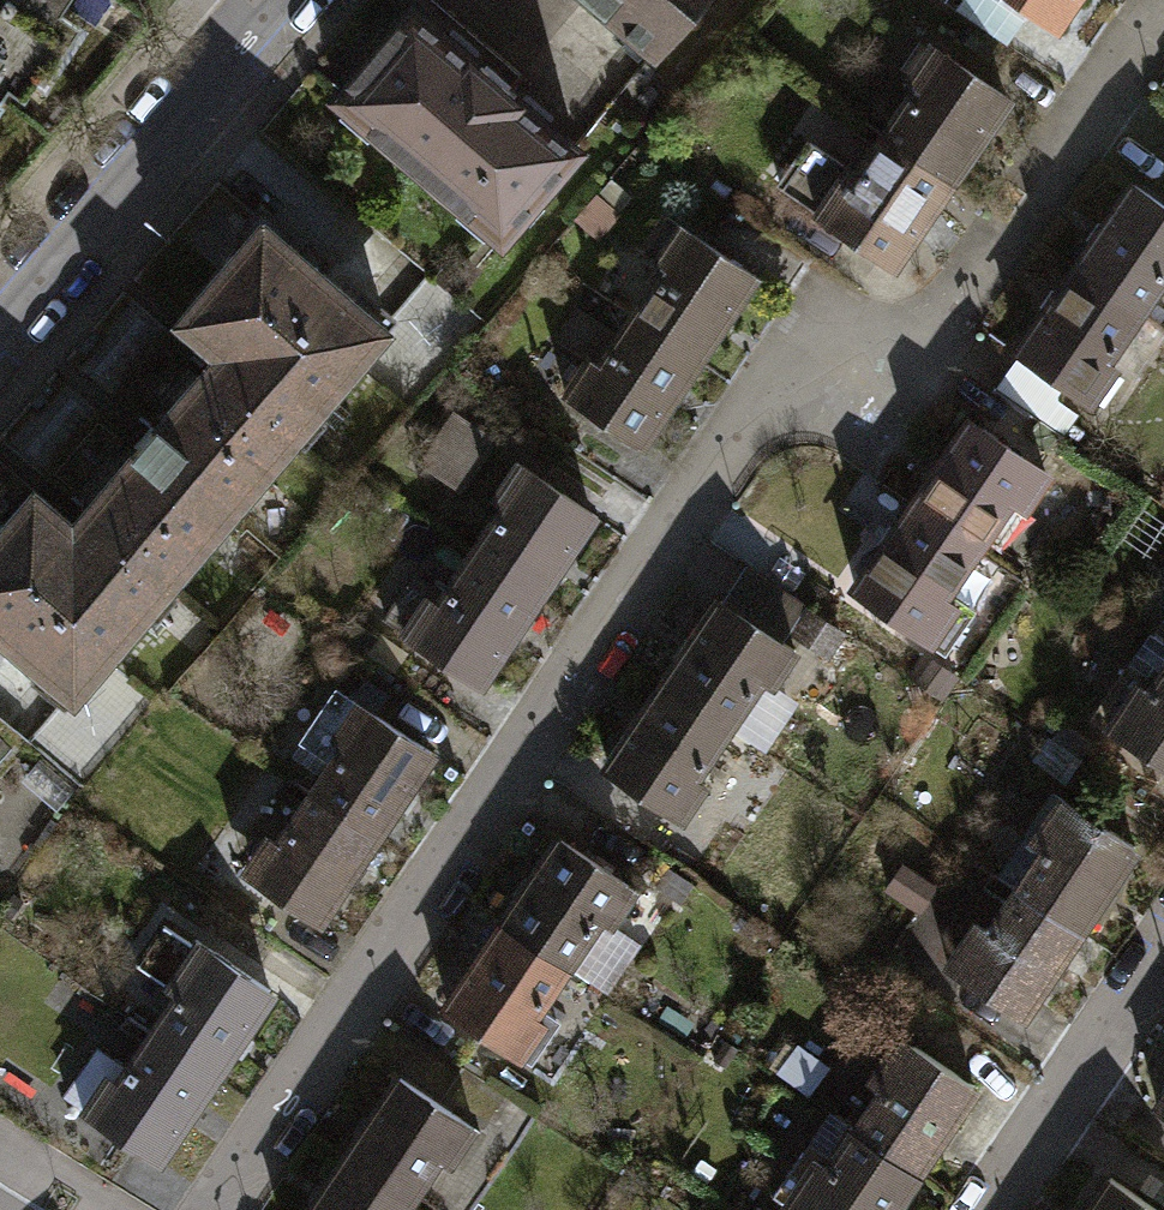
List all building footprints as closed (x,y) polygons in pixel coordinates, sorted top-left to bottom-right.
[(13,73),(29,84),(72,19),(51,6),(55,0),(0,0),(0,92),(13,73)] [(424,0),(407,0),(325,95),(490,236),(567,147),(499,88),(511,74),(424,0)] [(645,52),(690,0),(584,0),(645,52)] [(942,6),(997,43),(1012,21),(1043,41),(1071,0),(946,0),(942,6)] [(868,136),(941,184),(1001,96),(928,47),(868,136)] [(887,267),(941,184),(868,136),(843,174),(797,144),(768,188),(887,267)] [(1050,264),(1130,312),(1160,267),(1163,270),(1163,213),(1107,176),(1050,264)] [(644,262),(612,309),(693,364),(749,282),(654,218),(630,253),(644,262)] [(0,512),(0,636),(63,690),(377,327),(252,221),(168,318),(207,351),(200,359),(138,432),(67,514),(62,520),(23,486),(0,512)] [(1099,360),(1130,312),(1050,264),(993,350),(1084,410),(1111,368),(1099,360)] [(123,301),(77,355),(121,393),(167,338),(123,301)] [(629,457),(693,364),(612,309),(600,327),(564,303),(540,339),(567,357),(540,396),(629,457)] [(55,384),(9,438),(52,475),(99,421),(55,384)] [(893,505),(964,550),(996,500),(1010,509),(1036,469),(951,415),(893,505)] [(478,507),(448,552),(526,602),(582,515),(492,458),(465,499),(478,507)] [(934,597),(964,550),(893,505),(836,595),(918,648),(946,604),(934,597)] [(471,687),(526,602),(448,552),(440,566),(412,548),(390,581),(408,593),(384,631),(471,687)] [(641,678),(721,731),(749,689),(756,693),(785,651),(771,642),(795,605),(731,563),(706,601),(696,595),(641,678)] [(1158,649),(1134,633),(1079,718),(1163,773),(1163,652),(1158,649)] [(690,778),(721,731),(641,678),(583,765),(670,823),(697,783),(690,778)] [(288,795),(363,843),(421,752),(335,697),(310,737),(321,744),(288,795)] [(308,930),(363,843),(288,795),(259,842),(246,833),(220,875),(308,930)] [(987,879),(1073,932),(1125,848),(1040,795),(987,879)] [(537,830),(479,923),(556,970),(586,922),(596,928),(624,884),(537,830)] [(1073,932),(987,879),(978,873),(970,886),(990,899),(972,929),(949,914),(918,963),(1015,1024),(1073,932)] [(479,923),(424,1012),(508,1063),(530,1028),(523,1023),(556,970),(479,923)] [(153,990),(123,1033),(202,1083),(261,995),(174,938),(144,984),(153,990)] [(145,1171),(202,1083),(123,1033),(97,1075),(88,1068),(58,1114),(145,1171)] [(832,1129),(903,1179),(963,1092),(874,1034),(844,1079),(858,1089),(832,1129)] [(373,1073),(323,1154),(400,1200),(420,1166),(436,1176),(465,1128),(373,1073)] [(903,1179),(832,1129),(807,1167),(799,1161),(770,1206),(776,1209),(884,1209),(903,1179)] [(400,1200),(323,1154),(289,1209),(394,1209),(400,1200)] [(1088,1209),(1159,1209),(1110,1177),(1088,1209)]
